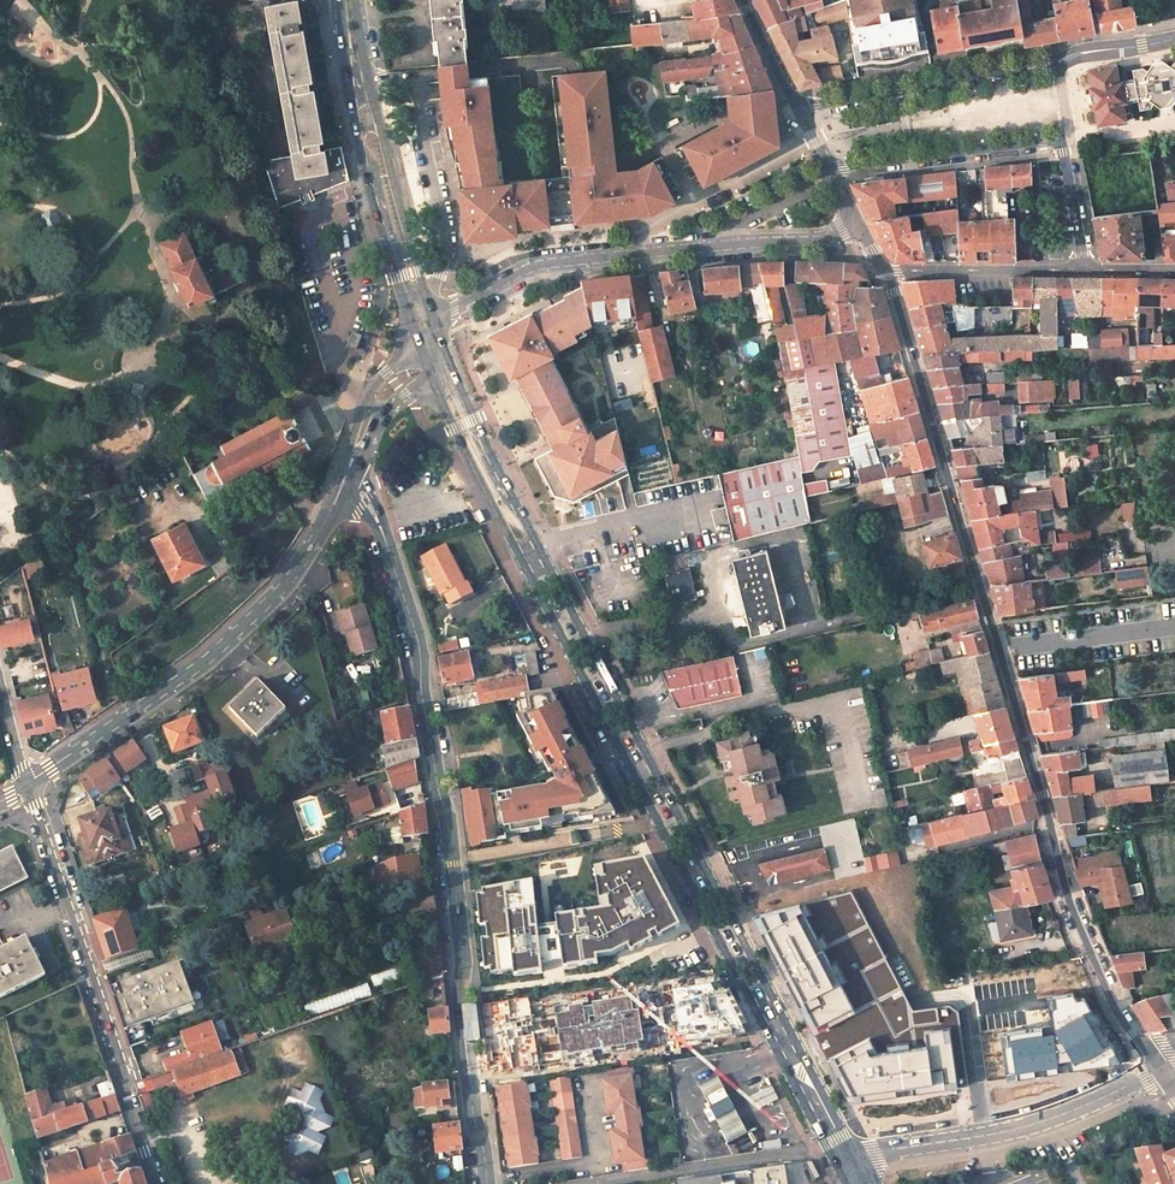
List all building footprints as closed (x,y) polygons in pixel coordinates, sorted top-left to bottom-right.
[(431,8),(433,33),(434,41),(437,41),(439,66),(466,63),(460,0),(430,0),(431,8)] [(527,11),(543,9),(542,0),(526,0),(527,11)] [(611,14),(630,13),(629,0),(610,0),(611,14)] [(692,1),(694,16),(683,17),(684,20),(686,19),(739,13),(735,3),(734,0),(698,0),(692,1)] [(758,7),(769,28),(830,5),(829,0),(754,0),(758,7)] [(830,84),(843,80),(827,23),(848,16),(846,0),(845,0),(830,5),(769,28),(773,37),(783,55),(795,79),(801,90),(811,86),(822,83),(830,84)] [(856,62),(873,58),(878,59),(882,59),(887,59),(892,58),(899,56),(904,54),(909,52),(927,49),(924,31),(919,32),(913,0),(851,0),(859,43),(853,44),(856,62)] [(931,11),(938,52),(950,50),(964,48),(956,2),(956,0),(951,0),(953,7),(942,9),(931,11)] [(953,7),(951,0),(941,0),(940,0),(942,9),(953,7)] [(956,2),(964,48),(985,44),(985,46),(994,44),(1001,43),(1001,41),(1021,38),(1015,0),(969,0),(956,2)] [(1021,38),(1023,47),(1036,44),(1059,40),(1055,20),(1031,24),(1028,8),(1030,7),(1029,0),(1015,0),(1021,38)] [(1055,20),(1059,40),(1067,39),(1095,34),(1091,14),(1089,0),(1075,0),(1070,1),(1070,0),(1052,0),(1055,20)] [(1091,14),(1121,9),(1119,0),(1089,0),(1091,14)] [(294,1),(266,6),(292,156),(263,161),(280,209),(302,200),(314,195),(349,180),(341,146),(321,151),(320,146),(310,90),(300,32),(294,1)] [(1121,9),(1091,14),(1095,34),(1120,29),(1137,26),(1133,7),(1121,9)] [(660,14),(631,18),(632,26),(677,21),(676,8),(660,9),(660,14)] [(739,13),(686,19),(688,38),(704,37),(708,36),(719,35),(724,52),(755,47),(752,42),(745,26),(739,13)] [(677,21),(632,26),(633,45),(688,38),(686,19),(684,20),(677,21)] [(708,36),(712,49),(713,49),(714,53),(724,52),(719,35),(708,36)] [(712,49),(708,36),(704,37),(708,50),(709,54),(713,53),(712,49)] [(709,54),(685,58),(688,80),(708,77),(708,79),(717,78),(719,88),(699,90),(700,100),(729,95),(774,89),(767,74),(757,53),(755,47),(724,52),(714,53),(713,53),(709,54)] [(685,58),(709,54),(708,50),(684,53),(685,58)] [(660,62),(664,83),(685,80),(688,80),(685,58),(660,62)] [(468,79),(466,63),(439,66),(441,81),(443,98),(454,97),(452,81),(468,79)] [(1087,70),(1090,87),(1089,87),(1093,110),(1095,110),(1098,127),(1127,122),(1124,104),(1139,101),(1141,110),(1144,110),(1154,108),(1156,104),(1161,109),(1173,107),(1174,103),(1174,63),(1172,68),(1166,63),(1153,65),(1149,73),(1144,69),(1139,70),(1133,71),(1135,80),(1120,83),(1117,65),(1087,70)] [(454,97),(443,98),(445,110),(446,117),(453,116),(454,122),(446,123),(448,134),(453,156),(455,165),(459,174),(459,183),(462,206),(466,233),(474,232),(475,240),(477,240),(505,237),(509,237),(508,224),(516,223),(517,229),(530,228),(596,221),(628,217),(652,215),(664,208),(676,201),(670,189),(678,185),(673,174),(663,157),(645,167),(639,170),(635,171),(635,176),(624,177),(623,172),(616,173),(613,139),(606,71),(552,77),(563,178),(511,184),(511,185),(503,186),(503,178),(499,178),(491,108),(486,109),(485,98),(489,97),(487,77),(468,79),(452,81),(454,97)] [(670,90),(671,99),(687,97),(686,88),(670,90)] [(775,103),(774,89),(729,95),(732,120),(713,131),(676,150),(685,167),(691,178),(699,173),(703,179),(706,185),(740,167),(771,150),(779,146),(777,128),(775,103)] [(984,169),(986,221),(1008,220),(1006,187),(1033,184),(1031,164),(1012,166),(984,169)] [(883,180),(851,184),(863,206),(870,220),(909,216),(924,215),(957,211),(956,203),(923,207),(895,209),(893,190),(906,189),(908,202),(912,201),(912,203),(922,202),(956,199),(955,172),(883,180)] [(1156,206),(1157,212),(1159,223),(1174,221),(1174,192),(1166,193),(1167,205),(1156,206)] [(314,195),(302,200),(304,204),(305,204),(305,203),(312,200),(313,202),(316,200),(314,195)] [(956,199),(922,202),(923,207),(956,203),(956,199)] [(931,261),(935,261),(934,253),(944,252),(941,233),(958,232),(957,223),(957,211),(924,215),(925,228),(911,229),(909,216),(870,220),(879,238),(887,255),(897,261),(931,261)] [(1157,212),(1147,213),(1149,227),(1159,226),(1159,223),(1157,212)] [(1138,213),(1092,216),(1095,228),(1101,260),(1144,260),(1138,213)] [(1005,262),(1017,262),(1014,219),(1008,220),(986,221),(957,223),(958,232),(959,262),(974,262),(1005,262)] [(508,224),(509,237),(517,236),(517,229),(516,223),(508,224)] [(160,243),(191,305),(210,296),(245,279),(226,241),(202,252),(191,229),(160,243)] [(474,232),(466,233),(467,241),(475,240),(474,232)] [(1160,237),(1162,248),(1163,261),(1164,262),(1174,263),(1174,260),(1172,236),(1160,237)] [(1162,248),(1155,248),(1156,260),(1163,261),(1162,248)] [(820,261),(796,261),(796,263),(795,279),(799,283),(801,283),(845,283),(845,278),(860,278),(867,278),(860,264),(851,263),(832,262),(820,261)] [(772,263),(760,264),(773,319),(779,342),(798,338),(794,323),(786,324),(778,285),(785,284),(784,263),(772,263)] [(716,268),(703,269),(706,292),(742,288),(742,283),(749,283),(758,322),(762,321),(773,319),(760,264),(716,268)] [(688,271),(661,273),(672,313),(697,307),(688,271)] [(645,275),(629,277),(637,315),(634,315),(651,381),(674,375),(662,326),(655,327),(651,311),(645,275)] [(606,279),(582,281),(584,287),(592,320),(634,315),(637,315),(629,277),(606,279)] [(845,283),(801,283),(804,290),(826,290),(824,314),(808,316),(793,319),(794,323),(798,338),(859,329),(858,323),(856,305),(857,287),(860,287),(860,278),(845,278),(845,283)] [(1021,278),(1013,278),(1014,307),(1032,307),(1034,298),(1034,278),(1021,278)] [(1043,278),(1034,278),(1034,298),(1042,298),(1043,334),(1057,334),(1057,315),(1057,278),(1043,278)] [(1063,278),(1057,278),(1057,315),(1076,313),(1076,316),(1081,316),(1072,278),(1063,278)] [(1087,278),(1072,278),(1081,316),(1101,316),(1102,279),(1087,278)] [(1120,279),(1102,279),(1101,316),(1112,316),(1112,319),(1136,319),(1137,305),(1138,279),(1120,279)] [(1150,280),(1138,279),(1137,305),(1153,306),(1162,306),(1162,280),(1150,280)] [(913,281),(902,282),(910,308),(937,302),(954,303),(955,304),(954,280),(941,280),(913,281)] [(1162,280),(1162,306),(1174,306),(1174,280),(1162,280)] [(799,283),(785,284),(785,286),(793,319),(808,316),(804,290),(801,283),(799,283)] [(575,503),(630,474),(616,418),(590,431),(552,358),(554,353),(573,343),(572,341),(575,339),(573,335),(584,330),(593,325),(592,320),(584,287),(565,296),(567,299),(553,306),(555,308),(548,312),(536,318),(533,313),(489,335),(508,372),(512,379),(517,377),(544,429),(547,434),(551,432),(558,447),(554,449),(535,459),(554,496),(562,499),(568,501),(575,503)] [(860,287),(857,287),(856,305),(858,323),(891,316),(887,302),(882,288),(868,288),(860,287)] [(937,302),(910,308),(917,330),(924,355),(1032,351),(1051,350),(1058,350),(1057,334),(1043,334),(949,338),(942,315),(951,314),(954,310),(954,303),(937,302)] [(1153,306),(1137,305),(1136,319),(1136,327),(1153,327),(1153,306)] [(957,329),(972,329),(972,310),(957,310),(957,329)] [(846,423),(834,360),(851,357),(875,353),(901,348),(897,335),(891,316),(858,323),(859,329),(798,338),(779,342),(798,455),(801,472),(813,470),(820,461),(854,455),(862,483),(887,477),(884,468),(883,463),(880,464),(870,433),(849,438),(848,435),(846,423)] [(773,319),(762,321),(768,344),(779,342),(773,319)] [(586,334),(584,330),(573,335),(575,339),(586,334)] [(1130,330),(1101,331),(1101,339),(1101,348),(1102,348),(1130,347),(1130,330)] [(1162,334),(1154,334),(1155,346),(1162,345),(1162,334)] [(1087,337),(1072,337),(1072,349),(1090,348),(1087,339),(1087,337)] [(1096,339),(1087,339),(1090,348),(1097,348),(1101,348),(1101,339),(1096,339)] [(1102,348),(1102,361),(1115,361),(1131,361),(1131,359),(1131,352),(1138,352),(1138,359),(1174,358),(1174,345),(1162,345),(1155,346),(1130,347),(1102,348)] [(1097,348),(1090,348),(1090,361),(1098,361),(1097,348)] [(1032,351),(924,355),(926,360),(928,369),(959,367),(958,362),(1033,360),(1032,351)] [(875,353),(851,357),(858,379),(882,374),(875,353)] [(968,386),(974,385),(980,385),(981,385),(980,376),(973,377),(962,378),(959,367),(928,369),(931,378),(934,388),(961,386),(968,386)] [(1019,383),(1042,381),(1041,371),(1016,373),(1016,376),(1006,377),(1007,383),(1019,383)] [(882,374),(858,379),(861,390),(888,382),(887,380),(883,381),(882,374)] [(1004,374),(986,376),(987,385),(992,384),(1003,383),(1004,374)] [(888,382),(861,390),(871,423),(920,411),(918,406),(914,394),(909,377),(888,382)] [(1076,380),(1065,381),(1066,399),(1077,398),(1076,380)] [(1042,381),(1019,383),(1020,400),(1047,399),(1046,381),(1042,381)] [(992,384),(987,385),(987,393),(1005,392),(1005,383),(1003,383),(992,384)] [(974,385),(968,386),(970,399),(980,399),(980,385),(974,385)] [(961,386),(934,388),(938,402),(943,419),(1000,415),(999,404),(967,406),(965,400),(961,386)] [(968,386),(961,386),(965,400),(970,399),(968,386)] [(1049,405),(1016,406),(1016,414),(1050,411),(1049,405)] [(262,473),(279,464),(279,467),(281,466),(280,464),(298,455),(299,457),(301,456),(300,454),(309,449),(310,451),(312,450),(311,447),(290,408),(288,410),(289,411),(280,415),(279,414),(277,415),(278,417),(261,425),(260,423),(258,425),(259,426),(242,435),(241,433),(239,434),(240,436),(222,446),(221,444),(220,445),(221,448),(219,450),(218,452),(218,453),(219,456),(221,457),(222,458),(212,463),(213,465),(193,475),(207,503),(210,502),(209,500),(240,485),(241,486),(243,485),(242,484),(260,474),(261,476),(263,475),(262,473)] [(920,411),(871,423),(879,449),(888,446),(885,438),(893,436),(896,445),(927,437),(923,424),(920,411)] [(1000,415),(943,419),(946,429),(948,438),(968,435),(970,448),(1002,446),(1020,444),(1019,440),(1017,440),(1017,435),(1002,437),(1001,429),(1014,428),(1013,414),(1000,415)] [(856,429),(855,427),(853,427),(852,422),(846,423),(848,435),(854,434),(854,430),(856,429)] [(1014,428),(1001,429),(1002,437),(1017,435),(1016,428),(1014,428)] [(888,446),(879,449),(881,456),(906,449),(908,455),(902,456),(904,463),(884,468),(887,477),(935,466),(934,460),(931,449),(927,437),(896,445),(888,446)] [(970,448),(952,449),(953,454),(954,459),(956,466),(974,464),(1003,462),(1002,446),(970,448)] [(801,472),(798,455),(737,469),(752,538),(811,523),(806,497),(804,485),(801,472)] [(974,464),(956,466),(960,481),(976,479),(974,464)] [(923,472),(894,478),(897,493),(869,499),(872,508),(899,502),(899,498),(920,492),(921,496),(928,494),(923,472)] [(1026,473),(1026,480),(1044,479),(1043,472),(1026,473)] [(976,479),(960,481),(962,486),(963,489),(983,486),(982,478),(976,479)] [(1063,478),(1051,479),(1054,507),(1066,505),(1063,478)] [(827,479),(804,485),(806,497),(830,491),(827,479)] [(983,486),(963,489),(967,506),(971,520),(1000,516),(998,504),(1005,502),(1002,486),(994,485),(983,486)] [(920,492),(899,498),(899,502),(906,526),(949,515),(942,491),(928,494),(921,496),(920,492)] [(1045,493),(1037,494),(1037,497),(1039,511),(1048,510),(1049,509),(1047,497),(1045,497),(1045,493)] [(1037,497),(1011,500),(1010,515),(1034,511),(1039,511),(1037,497)] [(1039,511),(1034,511),(1036,525),(1050,522),(1048,510),(1039,511)] [(1036,525),(1034,511),(1010,515),(1000,516),(971,520),(975,534),(979,549),(1004,546),(1000,531),(1020,529),(1022,544),(1026,544),(1029,543),(1029,546),(1031,546),(1052,544),(1067,542),(1090,539),(1089,531),(1054,535),(1054,533),(1038,534),(1036,525)] [(184,524),(154,539),(174,579),(205,564),(184,524)] [(954,532),(922,542),(929,566),(940,562),(941,566),(947,564),(946,561),(951,559),(961,556),(955,536),(954,532)] [(1067,542),(1052,544),(1054,557),(1068,555),(1067,542)] [(1004,546),(979,549),(981,558),(982,563),(985,563),(1020,556),(1028,555),(1027,551),(1028,551),(1028,547),(1026,547),(1026,544),(1022,544),(1004,546)] [(447,548),(424,559),(443,597),(446,596),(451,607),(474,595),(469,585),(467,586),(463,587),(455,570),(458,569),(447,548)] [(768,551),(733,558),(748,621),(750,630),(751,636),(786,627),(768,551)] [(961,556),(951,559),(958,584),(968,581),(961,556)] [(1020,556),(985,563),(989,577),(991,585),(1024,581),(1020,556)] [(234,557),(228,560),(231,567),(237,562),(234,557)] [(1098,559),(1044,566),(1045,570),(1035,571),(1036,579),(1043,578),(1100,571),(1098,559)] [(28,586),(23,567),(0,583),(0,601),(28,586)] [(1114,588),(1147,586),(1146,567),(1112,569),(1114,588)] [(458,569),(455,570),(463,587),(467,586),(458,569)] [(690,569),(667,574),(673,604),(697,599),(690,569)] [(1036,579),(1031,580),(1033,610),(1046,608),(1047,608),(1043,578),(1036,579)] [(1024,581),(991,585),(994,598),(999,614),(1033,610),(1031,580),(1024,581)] [(942,604),(938,605),(938,608),(920,612),(925,630),(978,616),(974,603),(973,599),(943,607),(942,604)] [(364,605),(340,612),(346,635),(352,657),(377,651),(364,605)] [(340,612),(335,613),(342,637),(346,635),(340,612)] [(3,644),(3,645),(34,637),(29,620),(7,625),(6,622),(0,623),(0,645),(3,644)] [(981,626),(955,633),(957,641),(964,639),(969,654),(969,655),(989,651),(983,632),(981,626)] [(456,641),(436,644),(438,653),(457,650),(456,641)] [(956,648),(941,653),(943,660),(959,656),(956,648)] [(467,651),(439,658),(443,678),(445,685),(464,681),(464,679),(473,677),(467,651)] [(941,651),(930,654),(932,663),(941,660),(943,660),(941,653),(941,651)] [(943,660),(941,660),(944,672),(956,669),(964,667),(976,712),(1005,705),(1002,696),(993,664),(989,651),(969,655),(969,654),(959,656),(943,660)] [(534,654),(525,656),(529,676),(538,674),(536,664),(534,654)] [(735,655),(675,670),(661,673),(671,693),(680,711),(744,696),(735,655)] [(89,666),(57,674),(65,706),(96,698),(89,666)] [(964,667),(956,669),(968,714),(975,713),(976,712),(964,667)] [(1104,668),(1086,670),(1093,694),(1095,701),(1102,700),(1112,699),(1111,698),(1104,668)] [(1083,670),(1018,678),(1023,693),(1027,709),(1069,704),(1072,704),(1072,696),(1057,698),(1052,680),(1055,680),(1056,684),(1084,677),(1083,670)] [(525,676),(477,685),(480,704),(528,695),(525,676)] [(258,682),(230,709),(257,738),(285,710),(258,682)] [(562,721),(566,720),(551,692),(548,693),(562,721)] [(548,693),(526,697),(528,712),(518,717),(534,749),(536,747),(549,773),(552,771),(558,782),(544,789),(544,787),(512,793),(512,794),(498,796),(497,790),(472,794),(473,799),(465,800),(467,812),(471,812),(473,826),(470,826),(471,839),(479,838),(480,842),(506,838),(505,828),(579,817),(580,821),(593,819),(592,814),(609,805),(594,775),(591,777),(578,752),(581,750),(566,720),(562,721),(548,693)] [(48,694),(17,702),(25,733),(56,725),(48,694)] [(1084,703),(1095,701),(1093,694),(1072,696),(1072,704),(1084,703)] [(448,711),(462,709),(460,698),(445,701),(448,711)] [(1095,701),(1084,703),(1086,717),(1103,714),(1102,700),(1095,701)] [(1069,704),(1027,709),(1027,711),(1032,725),(1036,741),(1047,740),(1047,731),(1072,729),(1069,704)] [(976,712),(975,713),(981,734),(961,739),(960,735),(909,749),(913,765),(914,765),(926,762),(956,754),(969,751),(985,747),(984,743),(1014,735),(1010,720),(1005,705),(976,712)] [(410,710),(381,715),(387,746),(381,747),(387,770),(416,760),(420,759),(414,731),(410,710)] [(72,717),(62,719),(66,737),(75,731),(72,717)] [(696,719),(688,721),(689,723),(691,728),(705,725),(703,718),(696,719)] [(192,719),(165,729),(173,752),(200,742),(192,719)] [(728,773),(734,797),(744,795),(745,799),(749,812),(751,811),(755,811),(759,823),(776,819),(776,815),(789,811),(784,794),(781,794),(777,780),(797,774),(795,764),(779,767),(775,752),(763,755),(762,750),(760,742),(758,742),(754,743),(750,730),(732,735),(732,738),(719,742),(723,757),(724,759),(726,759),(730,758),(733,766),(728,767),(730,773),(728,773)] [(1152,731),(1152,740),(1174,738),(1174,730),(1152,731)] [(1000,753),(1005,769),(992,773),(984,775),(973,778),(975,788),(1026,775),(1020,754),(1014,735),(984,743),(985,747),(987,756),(1000,753)] [(1116,738),(1100,740),(1101,747),(1102,747),(1117,746),(1116,738)] [(91,773),(79,781),(88,794),(96,788),(101,796),(122,782),(121,780),(147,762),(135,744),(95,770),(91,773)] [(1070,751),(1041,755),(1042,756),(1047,773),(1053,795),(1087,791),(1092,791),(1090,776),(1068,778),(1065,769),(1079,767),(1078,758),(1103,755),(1102,747),(1101,747),(1070,751)] [(591,777),(594,775),(588,762),(581,750),(578,752),(591,777)] [(969,751),(956,754),(957,760),(964,758),(964,756),(970,755),(969,751)] [(1005,769),(1000,753),(987,756),(992,773),(1005,769)] [(1164,755),(1112,761),(1115,788),(1149,784),(1168,782),(1164,755)] [(387,770),(386,770),(393,791),(417,783),(416,760),(387,770)] [(181,827),(168,832),(175,852),(200,844),(196,833),(211,828),(206,812),(215,809),(213,803),(235,795),(223,761),(211,766),(212,768),(209,770),(205,761),(190,767),(196,782),(204,779),(209,793),(186,801),(187,805),(175,809),(181,827)] [(380,782),(355,788),(353,781),(340,785),(348,818),(387,808),(380,782)] [(1115,788),(1103,789),(1105,804),(1151,799),(1149,784),(1115,788)] [(1087,791),(1053,795),(1057,808),(1061,823),(1074,822),(1083,821),(1082,803),(1085,802),(1085,807),(1105,804),(1103,789),(1092,791),(1087,791)] [(970,810),(921,823),(927,845),(1038,816),(1034,805),(1032,794),(970,810)] [(615,815),(609,805),(592,814),(593,819),(615,815)] [(425,806),(401,814),(403,838),(428,835),(426,823),(425,806)] [(83,834),(90,848),(83,850),(88,865),(130,851),(125,837),(121,838),(114,822),(118,820),(114,808),(79,820),(83,834)] [(1074,822),(1061,823),(1066,838),(1077,836),(1074,822)] [(1035,832),(966,849),(968,859),(1007,850),(1014,877),(1011,877),(1014,886),(1014,888),(1019,887),(1025,903),(1026,903),(1047,899),(1053,897),(1042,861),(1035,832)] [(79,835),(83,850),(90,848),(83,834),(79,835)] [(775,883),(829,869),(824,848),(760,864),(765,873),(769,880),(775,883)] [(25,878),(10,849),(0,854),(0,890),(25,878)] [(896,851),(862,855),(864,871),(898,867),(896,851)] [(1093,859),(1073,862),(1075,872),(1122,867),(1119,851),(1103,852),(1093,859)] [(418,857),(401,859),(378,867),(377,888),(420,883),(418,857)] [(540,923),(534,874),(478,888),(486,987),(611,970),(684,934),(645,857),(591,862),(596,907),(552,912),(553,922),(540,923)] [(1075,872),(1073,872),(1076,880),(1079,884),(1098,883),(1104,906),(1130,902),(1122,867),(1075,872)] [(1014,886),(991,891),(997,909),(1025,903),(1019,887),(1014,888),(1014,886)] [(966,1082),(958,1009),(950,1001),(911,1006),(907,998),(849,887),(741,909),(849,1099),(966,1082)] [(434,895),(393,910),(398,922),(435,909),(434,895)] [(1025,903),(997,909),(999,921),(991,922),(995,938),(1002,937),(1003,939),(1032,934),(1026,903),(1025,903)] [(124,910),(94,920),(100,938),(108,961),(137,951),(124,910)] [(292,938),(283,911),(243,925),(252,952),(292,938)] [(45,975),(33,950),(26,937),(0,951),(0,997),(45,975)] [(439,943),(409,954),(419,984),(423,983),(443,975),(441,961),(439,943)] [(1143,951),(1109,954),(1122,985),(1126,987),(1133,986),(1129,969),(1145,967),(1143,951)] [(111,988),(125,1032),(196,1006),(180,963),(111,988)] [(369,976),(372,988),(392,981),(388,970),(369,976)] [(443,975),(423,983),(425,989),(432,987),(444,985),(443,975)] [(710,978),(673,983),(682,1047),(750,1038),(726,988),(715,990),(710,978)] [(637,985),(554,998),(563,1057),(646,1044),(637,985)] [(309,1013),(370,999),(367,986),(306,999),(309,1013)] [(432,987),(425,989),(426,999),(433,998),(432,987)] [(1053,987),(999,996),(1006,1078),(1133,1064),(1092,997),(1083,1000),(1078,993),(1054,998),(1053,987)] [(1131,1005),(1148,1031),(1174,1028),(1174,1002),(1170,992),(1156,995),(1157,996),(1145,998),(1131,1005)] [(531,1000),(481,1006),(491,1075),(540,1068),(531,1000)] [(446,1011),(429,1013),(432,1033),(448,1031),(446,1011)] [(12,1021),(8,1022),(16,1053),(23,1051),(18,1031),(15,1032),(12,1021)] [(211,1025),(182,1035),(188,1053),(163,1062),(166,1073),(221,1054),(211,1025)] [(166,1073),(150,1079),(154,1089),(168,1085),(173,1099),(185,1094),(188,1101),(193,1097),(191,1092),(238,1075),(230,1053),(229,1051),(221,1054),(166,1073)] [(600,1081),(603,1098),(633,1093),(630,1077),(633,1076),(632,1067),(606,1071),(608,1080),(600,1081)] [(704,1097),(722,1087),(716,1076),(699,1085),(704,1097)] [(566,1077),(548,1080),(551,1096),(569,1093),(566,1077)] [(52,1086),(26,1095),(37,1138),(120,1109),(112,1085),(111,1082),(101,1085),(104,1097),(67,1110),(64,1103),(52,1107),(48,1094),(54,1092),(52,1086)] [(142,1082),(134,1085),(142,1110),(151,1107),(142,1082)] [(498,1105),(527,1100),(526,1093),(524,1093),(523,1084),(495,1089),(498,1105)] [(447,1085),(423,1087),(424,1108),(442,1107),(442,1108),(449,1108),(447,1085)] [(315,1086),(288,1096),(297,1123),(284,1128),(294,1152),(307,1147),(308,1150),(322,1145),(317,1131),(331,1126),(315,1086)] [(710,1107),(728,1097),(722,1087),(704,1097),(710,1107)] [(551,1096),(553,1112),(571,1109),(569,1093),(551,1096)] [(633,1093),(603,1098),(606,1114),(613,1113),(614,1121),(640,1117),(638,1108),(635,1109),(633,1093)] [(710,1107),(728,1142),(747,1133),(728,1097),(710,1107)] [(498,1105),(500,1121),(528,1116),(527,1108),(528,1107),(527,1100),(498,1105)] [(553,1112),(556,1127),(574,1124),(571,1109),(553,1112)] [(502,1135),(530,1131),(528,1116),(500,1121),(501,1127),(502,1135)] [(641,1126),(640,1117),(614,1121),(616,1129),(608,1131),(612,1152),(641,1148),(638,1126),(641,1126)] [(556,1127),(558,1143),(576,1140),(574,1124),(556,1127)] [(459,1126),(434,1128),(436,1153),(461,1150),(459,1126)] [(505,1151),(534,1147),(533,1139),(532,1140),(530,1131),(502,1135),(505,1151)] [(106,1183),(111,1183),(117,1182),(118,1183),(146,1183),(137,1160),(129,1135),(102,1143),(110,1164),(101,1167),(106,1183)] [(561,1159),(579,1156),(576,1140),(558,1143),(561,1159)] [(62,1157),(59,1147),(41,1153),(49,1183),(106,1183),(101,1167),(110,1164),(102,1143),(62,1157)] [(536,1154),(534,1147),(505,1151),(508,1168),(536,1163),(534,1154),(536,1154)] [(1164,1155),(1162,1147),(1146,1149),(1153,1166),(1143,1170),(1148,1183),(1174,1183),(1174,1151),(1164,1155)] [(643,1159),(641,1148),(612,1152),(613,1164),(621,1162),(622,1172),(647,1168),(646,1159),(643,1159)] [(1153,1166),(1146,1149),(1136,1151),(1143,1170),(1153,1166)] [(781,1165),(753,1180),(755,1183),(791,1183),(781,1165)] [(243,1183),(274,1183),(270,1174),(243,1183)]
